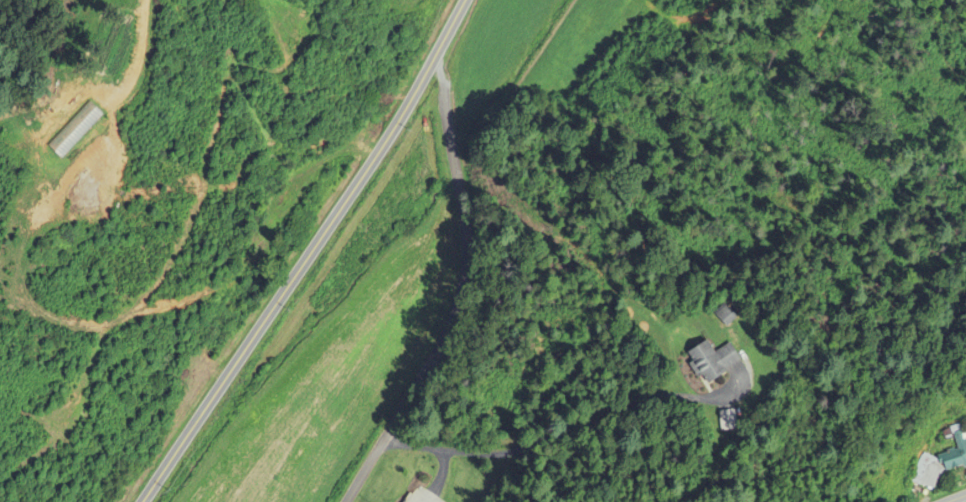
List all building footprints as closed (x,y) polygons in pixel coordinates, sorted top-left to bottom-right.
[(737,317),(729,310),(720,319),(728,327),(737,317)] [(716,353),(709,341),(688,354),(706,384),(743,362),(731,343),(716,353)] [(936,489),(941,472),(965,465),(965,434),(963,435),(962,430),(954,433),(958,449),(942,454),(940,460),(921,454),(912,482),(936,489)]
